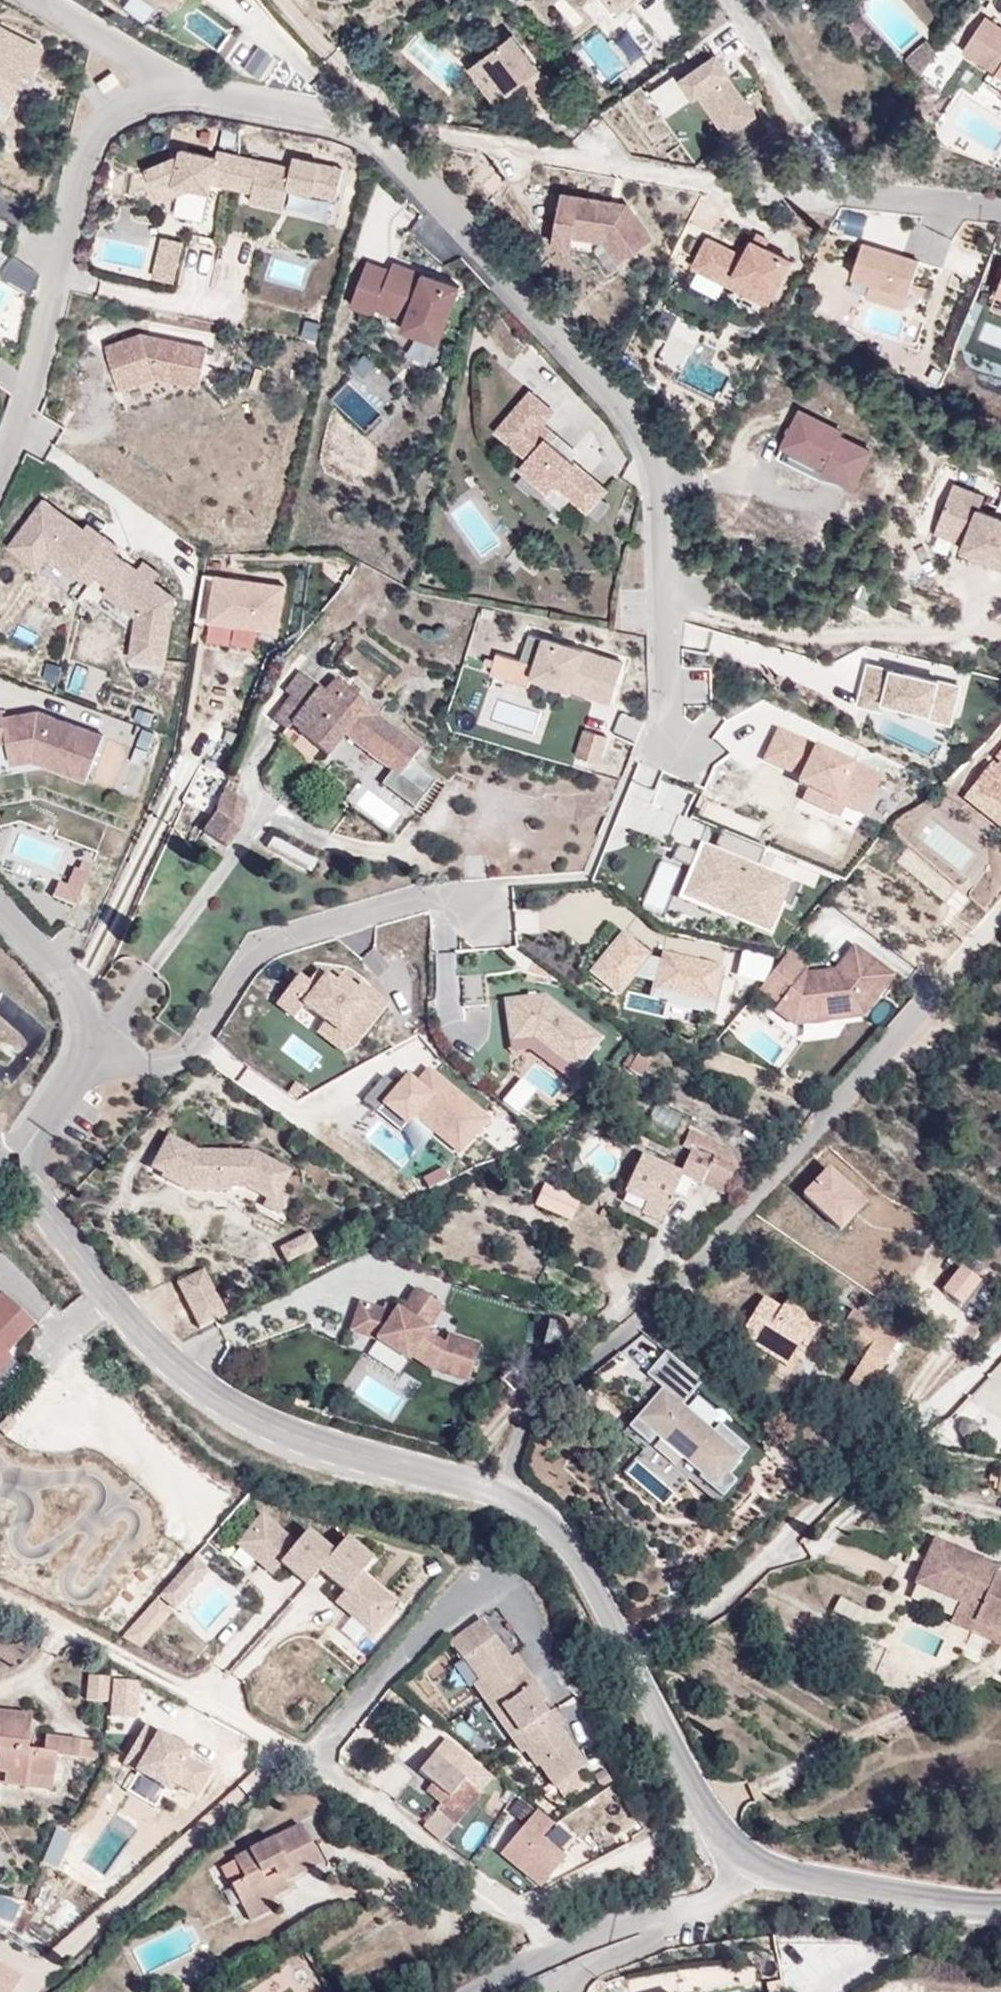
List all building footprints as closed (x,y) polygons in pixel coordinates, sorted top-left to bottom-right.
[(120,9),(142,24),(152,9),(138,0),(126,0),(120,9)] [(170,0),(158,0),(170,10),(175,4),(170,0)] [(615,19),(639,0),(600,0),(615,19)] [(963,50),(1000,75),(1000,28),(985,18),(963,50)] [(14,111),(44,50),(0,28),(0,105),(14,111)] [(598,80),(620,70),(603,33),(581,43),(598,80)] [(464,73),(421,35),(408,52),(449,89),(464,73)] [(561,99),(513,35),(483,58),(510,94),(515,90),(537,117),(561,99)] [(938,51),(929,40),(915,53),(927,67),(938,51)] [(235,45),(228,67),(241,71),(248,49),(235,45)] [(259,82),(272,57),(253,47),(240,72),(259,82)] [(927,67),(915,53),(908,59),(922,74),(927,67)] [(756,116),(728,76),(731,74),(717,55),(682,79),(695,98),(700,94),(728,135),(756,116)] [(112,72),(96,83),(103,91),(118,81),(112,72)] [(684,120),(672,125),(679,143),(691,138),(684,120)] [(292,168),(218,150),(217,157),(182,149),(179,162),(169,159),(145,168),(154,191),(173,183),(209,191),(211,182),(252,191),(250,200),(284,208),(289,188),(337,200),(343,169),(294,158),(292,168)] [(159,201),(193,188),(173,183),(154,191),(159,201)] [(652,240),(627,205),(563,193),(557,225),(576,228),(575,231),(605,236),(605,241),(620,263),(652,240)] [(605,236),(575,231),(576,228),(557,225),(553,245),(572,248),(574,235),(605,241),(605,236)] [(766,249),(769,242),(756,236),(753,242),(766,249)] [(176,286),(185,243),(160,238),(152,281),(176,286)] [(774,294),(791,262),(753,242),(745,257),(708,239),(695,266),(731,285),(736,274),(774,294)] [(918,261),(863,241),(851,274),(907,294),(918,261)] [(0,274),(0,279),(25,293),(36,274),(9,258),(0,274)] [(444,332),(458,287),(392,262),(390,270),(367,262),(353,305),(376,314),(378,308),(444,332)] [(774,294),(736,274),(731,285),(769,304),(774,294)] [(907,294),(870,281),(865,295),(902,308),(907,294)] [(698,343),(704,328),(675,317),(654,369),(718,393),(726,372),(710,366),(716,350),(698,343)] [(444,332),(407,318),(404,329),(440,342),(444,332)] [(301,337),(316,340),(320,323),(304,320),(301,337)] [(200,386),(208,349),(141,335),(105,347),(120,389),(155,377),(200,386)] [(362,358),(328,398),(363,429),(398,389),(362,358)] [(606,490),(562,451),(561,453),(549,443),(556,435),(543,423),(553,411),(530,391),(518,404),(526,411),(504,437),(527,457),(518,467),(548,493),(555,484),(571,497),(587,512),(606,490)] [(504,437),(526,411),(518,404),(495,429),(504,437)] [(843,431),(801,410),(784,445),(826,466),(824,470),(854,485),(871,451),(841,436),(843,431)] [(379,443),(395,427),(380,413),(364,429),(379,443)] [(562,451),(568,445),(556,435),(549,443),(561,453),(562,451)] [(826,466),(784,445),(778,458),(820,479),(853,488),(854,485),(824,470),(826,466)] [(571,497),(555,484),(548,493),(563,506),(571,497)] [(954,486),(935,532),(965,544),(962,551),(1000,566),(1000,520),(978,510),(983,497),(954,486)] [(83,530),(43,500),(11,544),(38,563),(46,551),(91,583),(97,576),(114,553),(118,547),(104,536),(100,542),(83,530)] [(88,524),(83,530),(100,542),(104,536),(88,524)] [(542,562),(528,552),(521,561),(535,571),(542,562)] [(137,570),(114,553),(97,576),(109,585),(106,589),(141,615),(135,654),(166,659),(175,598),(154,582),(137,570)] [(143,562),(137,570),(154,582),(159,574),(143,562)] [(283,587),(215,579),(209,627),(277,635),(283,587)] [(622,662),(543,641),(531,685),(610,707),(622,662)] [(528,687),(535,665),(497,653),(491,676),(528,687)] [(951,721),(960,686),(869,664),(860,703),(884,709),(886,701),(930,712),(929,716),(951,721)] [(76,665),(69,689),(100,698),(107,674),(76,665)] [(421,750),(379,716),(380,714),(366,703),(338,678),(326,693),(300,672),(285,693),(291,698),(273,721),(287,732),(292,725),(328,758),(346,735),(392,770),(382,784),(414,808),(434,782),(411,763),(421,750)] [(105,734),(38,709),(4,715),(3,707),(0,708),(0,744),(8,743),(9,751),(34,747),(52,753),(47,766),(87,781),(105,734)] [(620,712),(612,734),(635,742),(643,720),(620,712)] [(147,767),(157,732),(141,728),(131,763),(147,767)] [(589,759),(596,733),(583,729),(576,755),(589,759)] [(882,778),(778,729),(764,759),(801,777),(797,784),(808,788),(845,806),(864,815),(882,778)] [(601,762),(609,737),(596,733),(589,758),(601,762)] [(8,767),(5,746),(0,747),(0,768),(8,767)] [(47,766),(52,753),(34,747),(9,751),(11,765),(34,761),(47,766)] [(996,758),(991,763),(1000,771),(1000,762),(996,758)] [(974,785),(1000,807),(1000,771),(991,763),(974,785)] [(351,797),(378,829),(392,817),(365,785),(351,797)] [(974,785),(963,799),(1000,830),(1000,818),(1000,817),(1000,816),(1000,807),(974,785)] [(840,817),(845,806),(808,788),(802,800),(840,817)] [(246,803),(224,789),(217,803),(215,814),(216,814),(240,831),(241,831),(246,803)] [(664,842),(677,806),(657,799),(649,820),(630,814),(625,827),(664,842)] [(240,831),(216,814),(203,832),(227,849),(240,831)] [(696,840),(694,816),(675,817),(678,842),(696,840)] [(757,863),(762,848),(721,835),(716,849),(757,863)] [(317,860),(274,837),(268,848),(311,872),(317,860)] [(702,845),(679,902),(769,940),(793,883),(702,845)] [(75,905),(95,860),(87,857),(81,870),(77,868),(68,887),(61,883),(55,896),(75,905)] [(661,931),(636,910),(624,924),(650,945),(661,931)] [(618,992),(633,973),(657,978),(655,989),(695,997),(692,1009),(710,1012),(720,966),(662,954),(661,961),(646,958),(649,954),(625,935),(595,973),(618,992)] [(861,1018),(893,976),(853,945),(832,971),(827,977),(822,978),(821,972),(808,974),(805,972),(810,966),(789,950),(760,989),(779,1003),(785,995),(803,1009),(810,1008),(811,1023),(861,1018)] [(276,1004),(294,1018),(304,1005),(326,1022),(339,1033),(352,1016),(369,1030),(388,1004),(361,983),(357,988),(351,995),(334,982),(318,969),(308,983),(299,975),(276,1004)] [(351,995),(357,988),(340,975),(334,982),(351,995)] [(484,976),(461,977),(463,1008),(486,1006),(484,976)] [(811,1023),(810,1008),(803,1009),(785,995),(779,1003),(774,1010),(794,1025),(811,1023)] [(575,1071),(600,1039),(544,996),(506,1001),(511,1041),(533,1039),(575,1071)] [(357,1047),(369,1030),(352,1016),(339,1033),(326,1022),(317,1033),(344,1054),(357,1047)] [(569,1082),(577,1072),(575,1071),(533,1039),(511,1041),(509,1042),(510,1054),(529,1051),(569,1082)] [(641,1077),(650,1060),(638,1053),(629,1069),(641,1077)] [(525,1085),(549,1098),(559,1080),(535,1067),(525,1085)] [(434,1074),(429,1069),(417,1084),(422,1088),(434,1074)] [(488,1120),(434,1074),(422,1088),(417,1084),(408,1076),(398,1088),(384,1076),(363,1101),(377,1113),(383,1105),(407,1125),(414,1116),(459,1154),(488,1120)] [(520,1123),(534,1095),(515,1086),(501,1114),(520,1123)] [(400,1132),(407,1125),(383,1105),(377,1113),(400,1132)] [(675,1139),(684,1120),(653,1107),(645,1126),(675,1139)] [(685,1198),(693,1180),(723,1194),(741,1156),(719,1146),(720,1144),(690,1130),(683,1146),(691,1150),(680,1173),(642,1155),(625,1193),(645,1203),(664,1212),(673,1193),(685,1198)] [(293,1171),(255,1151),(198,1150),(168,1134),(158,1153),(171,1160),(164,1171),(191,1186),(230,1186),(231,1189),(246,1190),(265,1200),(262,1207),(279,1216),(290,1197),(282,1193),(293,1171)] [(231,1189),(230,1186),(191,1186),(164,1171),(171,1160),(158,1153),(149,1169),(162,1175),(161,1178),(188,1193),(231,1193),(231,1189)] [(867,1209),(829,1174),(802,1202),(840,1237),(867,1209)] [(582,1202),(544,1186),(534,1209),(573,1225),(582,1202)] [(664,1212),(645,1203),(641,1214),(660,1223),(664,1212)] [(318,1248),(310,1232),(296,1239),(304,1255),(318,1248)] [(304,1255),(296,1239),(279,1248),(287,1264),(304,1255)] [(228,1315),(205,1269),(176,1283),(199,1329),(228,1315)] [(981,1287),(961,1272),(942,1298),(963,1312),(981,1287)] [(425,1334),(442,1307),(416,1290),(402,1314),(395,1309),(383,1306),(382,1312),(360,1304),(351,1332),(378,1341),(407,1360),(410,1356),(432,1370),(468,1382),(479,1347),(447,1337),(444,1346),(425,1334)] [(12,1357),(7,1353),(35,1323),(3,1293),(0,1296),(0,1370),(12,1357)] [(819,1326),(822,1320),(787,1299),(781,1310),(763,1299),(740,1337),(759,1349),(762,1343),(797,1364),(806,1347),(798,1342),(804,1331),(813,1336),(819,1326)] [(898,1340),(851,1311),(845,1322),(836,1337),(865,1354),(844,1390),(862,1400),(898,1340)] [(557,1352),(562,1327),(547,1324),(541,1348),(557,1352)] [(806,1347),(813,1336),(804,1331),(798,1342),(806,1347)] [(797,1364),(762,1343),(759,1349),(793,1370),(797,1364)] [(741,1457),(682,1406),(702,1383),(666,1353),(647,1376),(662,1389),(666,1392),(660,1400),(656,1397),(637,1421),(701,1476),(699,1478),(722,1498),(734,1482),(728,1476),(736,1467),(734,1465),(741,1457)] [(660,1400),(666,1392),(662,1389),(656,1397),(660,1400)] [(260,1532),(270,1522),(262,1515),(253,1526),(260,1532)] [(281,1564),(306,1586),(319,1571),(333,1555),(307,1532),(296,1545),(270,1522),(260,1532),(253,1526),(237,1543),(272,1574),(281,1564)] [(998,1568),(933,1539),(914,1584),(960,1604),(950,1624),(1000,1646),(1000,1578),(995,1575),(998,1568)] [(333,1555),(319,1571),(344,1592),(335,1603),(370,1633),(385,1616),(378,1609),(387,1598),(361,1575),(372,1562),(346,1540),(333,1555)] [(913,1547),(899,1541),(895,1550),(909,1556),(913,1547)] [(196,1555),(160,1595),(175,1609),(211,1569),(196,1555)] [(395,1604),(387,1598),(378,1609),(385,1616),(395,1604)] [(839,1599),(832,1614),(851,1624),(859,1609),(839,1599)] [(509,1660),(481,1619),(449,1640),(463,1661),(465,1659),(480,1680),(474,1684),(484,1699),(524,1670),(515,1656),(509,1660)] [(535,1684),(524,1670),(484,1699),(493,1712),(501,1707),(519,1733),(547,1714),(541,1704),(529,1688),(535,1684)] [(110,1680),(87,1680),(87,1706),(109,1706),(110,1680)] [(141,1686),(113,1684),(110,1721),(138,1723),(141,1686)] [(529,1688),(541,1704),(546,1701),(535,1684),(529,1688)] [(477,1757),(503,1733),(477,1704),(451,1728),(477,1757)] [(512,1738),(519,1733),(501,1707),(493,1712),(512,1738)] [(563,1724),(552,1710),(547,1714),(519,1733),(512,1738),(522,1753),(526,1750),(538,1767),(540,1766),(555,1788),(586,1768),(558,1727),(563,1724)] [(0,1712),(0,1773),(5,1773),(4,1784),(26,1786),(27,1775),(54,1778),(56,1755),(77,1757),(79,1740),(45,1736),(44,1751),(27,1749),(31,1715),(0,1712)] [(167,1797),(173,1788),(198,1801),(212,1775),(188,1763),(192,1757),(160,1737),(135,1778),(167,1797)] [(96,1742),(79,1740),(77,1757),(94,1759),(96,1742)] [(418,1773),(451,1800),(465,1811),(480,1794),(433,1755),(418,1773)] [(53,1789),(54,1778),(27,1775),(26,1786),(53,1789)] [(454,1824),(465,1811),(451,1800),(440,1813),(454,1824)] [(524,1825),(533,1809),(517,1800),(508,1815),(524,1825)] [(438,1810),(424,1826),(441,1841),(455,1825),(454,1824),(440,1813),(438,1810)] [(540,1894),(567,1861),(543,1841),(555,1827),(537,1811),(497,1858),(540,1894)] [(327,1812),(234,1860),(244,1879),(231,1886),(243,1909),(271,1894),(273,1898),(290,1889),(282,1874),(290,1870),(294,1877),(321,1863),(312,1846),(337,1833),(327,1812)] [(231,1886),(244,1879),(234,1860),(221,1867),(231,1886)] [(27,1884),(14,1882),(11,1896),(24,1898),(27,1884)] [(273,1898),(271,1894),(243,1909),(250,1923),(278,1908),(273,1898)] [(21,1982),(0,1969),(0,1991),(15,1991),(21,1982)] [(766,1986),(768,1991),(784,1991),(782,1983),(766,1986)]
